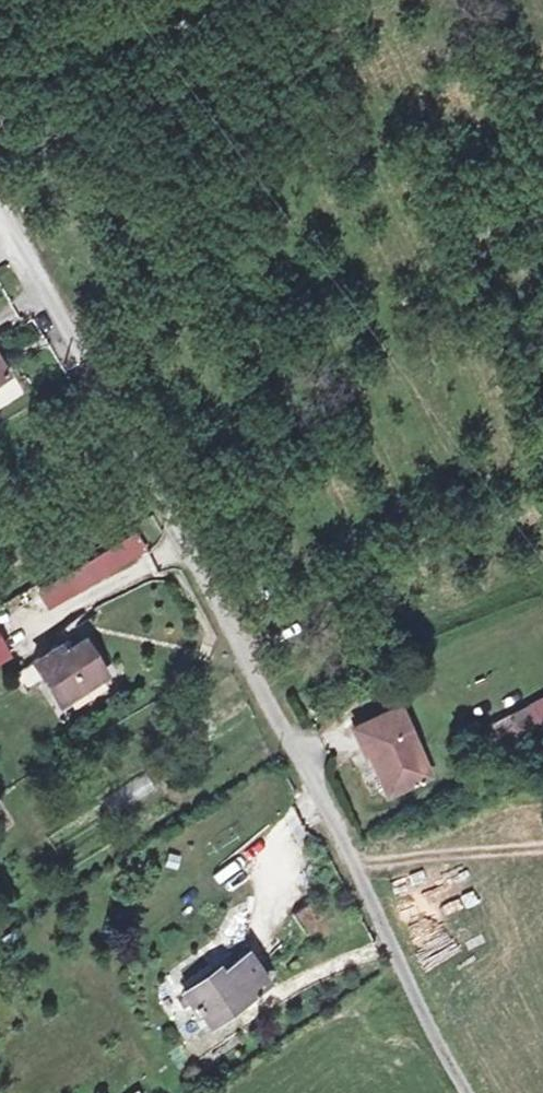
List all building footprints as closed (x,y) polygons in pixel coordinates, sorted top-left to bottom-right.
[(43,607),(145,550),(131,526),(29,583),(43,607)] [(65,707),(104,682),(83,650),(63,662),(59,656),(36,671),(48,691),(53,688),(65,707)] [(368,737),(398,802),(437,784),(408,719),(368,737)] [(335,926),(313,893),(294,906),(315,938),(335,926)] [(206,1015),(264,974),(244,945),(185,987),(193,997),(184,1003),(189,1009),(197,1003),(206,1015)]
